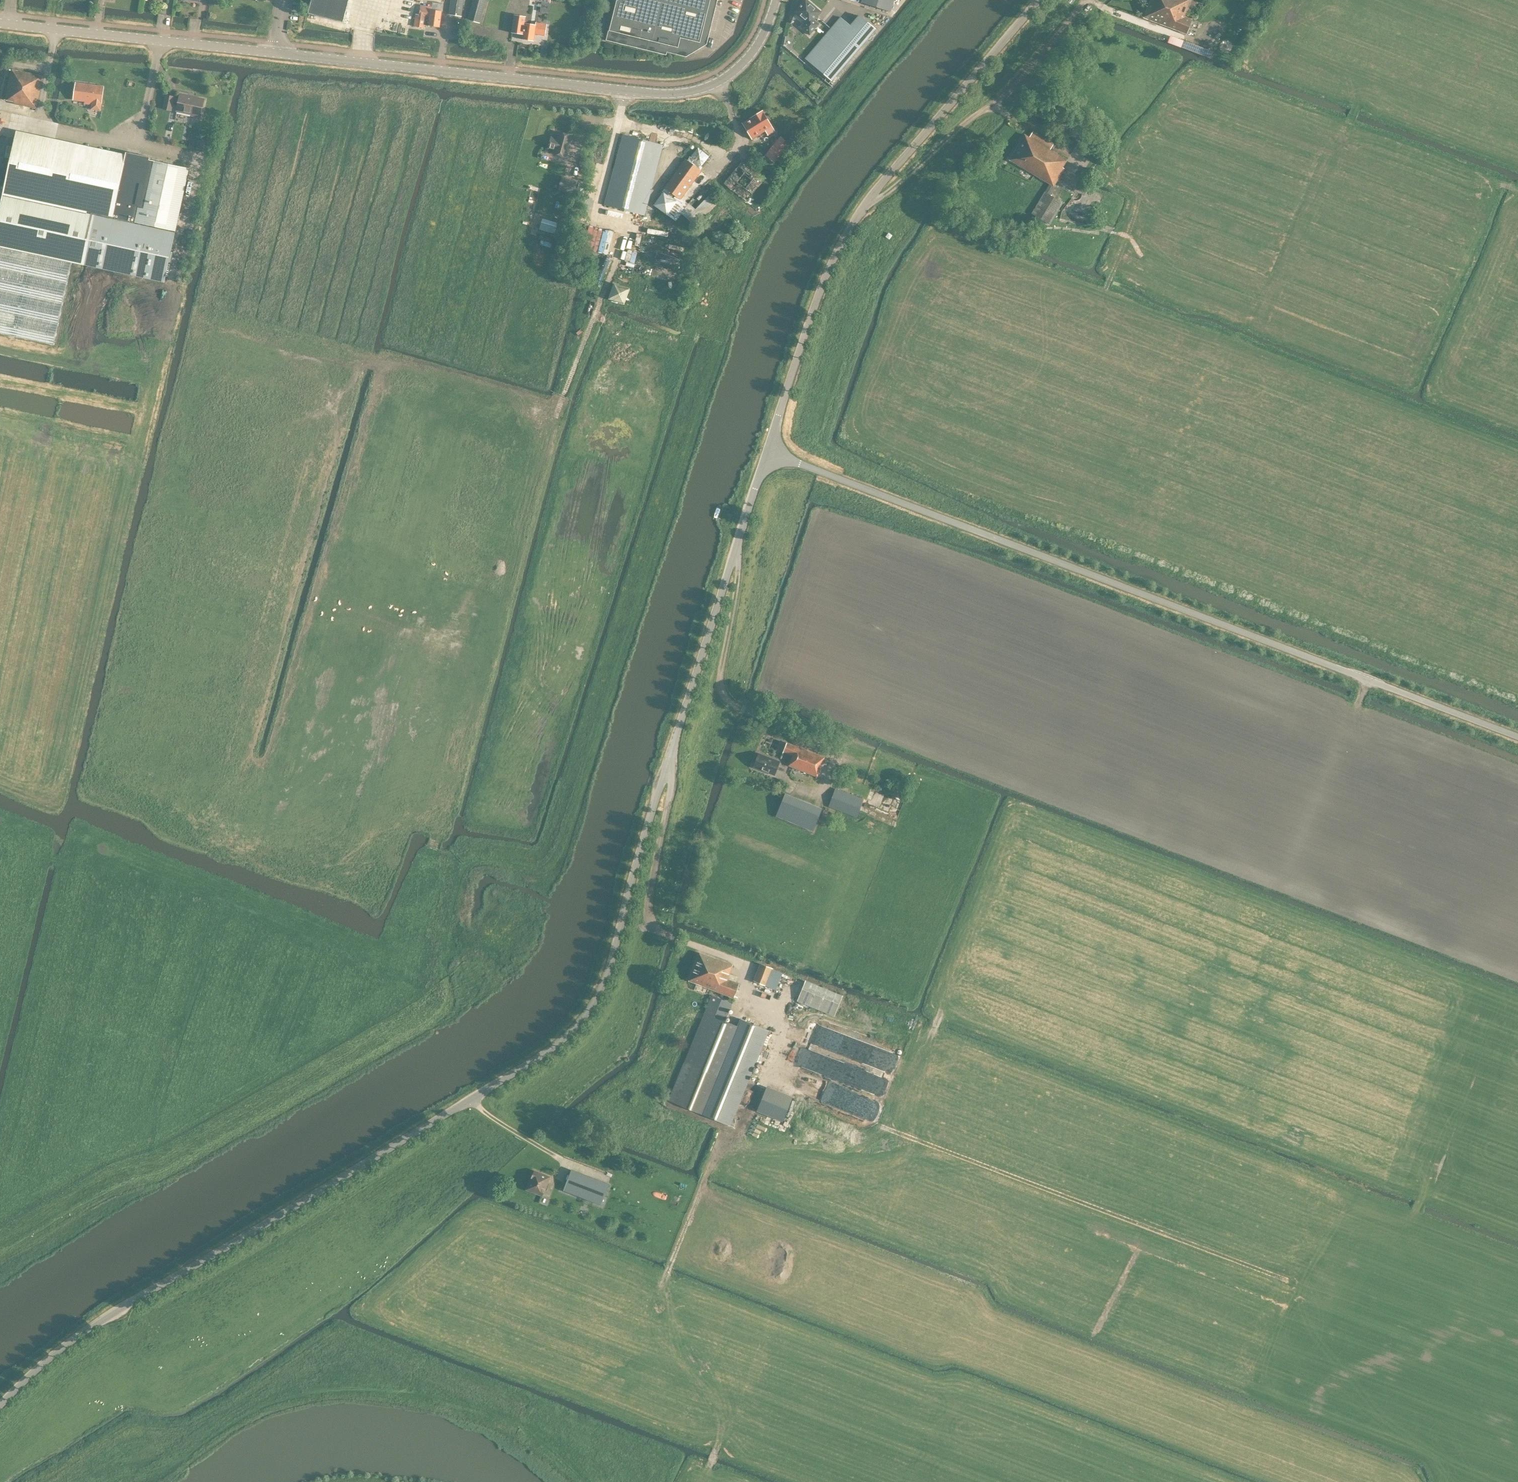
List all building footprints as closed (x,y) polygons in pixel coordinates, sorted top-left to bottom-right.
[(345,21),(350,0),(313,0),(310,13),(345,21)] [(449,15),(461,16),(463,0),(451,0),(449,15)] [(474,22),(480,23),(486,0),(473,0),(468,20),(474,22)] [(677,6),(657,1),(653,0),(617,0),(616,1),(610,27),(609,27),(606,40),(666,55),(667,52),(686,57),(707,44),(717,0),(678,0),(677,6)] [(820,12),(806,0),(805,0),(795,12),(806,22),(801,28),(809,35),(818,24),(813,20),(820,12)] [(890,12),(894,0),(862,0),(861,2),(890,12)] [(1185,15),(1188,9),(1186,8),(1189,0),(1150,0),(1150,2),(1185,15)] [(1184,18),(1185,15),(1150,2),(1144,18),(1187,34),(1192,21),(1184,18)] [(416,14),(414,26),(424,28),(425,25),(439,27),(442,11),(431,10),(431,7),(420,6),(419,14),(416,14)] [(512,33),(523,35),(522,39),(533,41),(535,34),(545,35),(547,24),(536,22),(535,25),(525,23),(526,17),(514,15),(512,33)] [(831,81),(875,29),(858,15),(849,25),(840,17),(805,58),(831,81)] [(1213,52),(1203,48),(1183,40),(1181,46),(1201,54),(1210,57),(1213,52)] [(0,88),(0,98),(14,101),(14,103),(36,108),(43,76),(4,68),(0,88)] [(76,82),(73,99),(84,101),(84,103),(92,104),(91,109),(101,110),(104,86),(76,82)] [(191,115),(200,117),(204,100),(180,95),(179,99),(173,98),(174,97),(167,95),(164,109),(171,110),(172,104),(178,105),(177,110),(191,113),(191,115)] [(763,111),(743,124),(752,139),(765,132),(768,136),(775,131),(763,111)] [(1024,135),(1009,160),(1049,184),(1032,213),(1049,224),(1062,203),(1050,196),(1055,187),(1054,186),(1064,169),(1062,168),(1067,160),(1050,150),(1053,144),(1032,131),(1029,137),(1024,135)] [(572,136),(559,132),(557,139),(551,137),(548,148),(554,149),(553,153),(567,157),(572,136)] [(623,134),(605,204),(644,215),(663,145),(623,134)] [(780,137),(766,156),(778,164),(791,145),(780,137)] [(54,345),(72,262),(165,282),(165,280),(189,168),(150,159),(150,157),(126,151),(124,162),(14,139),(0,206),(0,334),(54,345)] [(664,188),(665,189),(653,205),(676,221),(681,214),(695,227),(719,201),(711,193),(695,209),(689,203),(688,204),(681,199),(701,170),(699,168),(708,156),(698,148),(688,160),(685,159),(680,166),(682,156),(675,151),(667,149),(659,180),(667,182),(669,173),(674,174),(664,188)] [(731,196),(735,192),(746,201),(747,200),(754,205),(759,199),(752,193),(765,178),(750,165),(749,166),(742,161),(724,183),(721,187),(731,196)] [(1095,180),(1098,174),(1086,168),(1082,174),(1095,180)] [(561,178),(558,190),(575,194),(578,183),(561,178)] [(543,218),(540,229),(555,233),(558,222),(543,218)] [(542,236),(541,245),(550,245),(551,236),(542,236)] [(607,298),(623,303),(628,289),(612,284),(607,298)] [(783,755),(785,751),(794,755),(790,765),(818,776),(825,758),(797,747),(788,744),(788,743),(787,743),(783,755)] [(775,774),(781,761),(760,752),(755,766),(775,774)] [(829,806),(857,817),(864,800),(836,789),(829,806)] [(823,808),(785,793),(776,815),(814,830),(823,808)] [(700,953),(689,981),(733,998),(739,984),(728,980),(733,966),(700,953)] [(761,964),(754,981),(776,990),(782,973),(761,964)] [(805,982),(798,1001),(835,1016),(843,997),(805,982)] [(732,1004),(711,995),(669,1099),(729,1123),(768,1029),(740,1018),(737,1026),(725,1021),(732,1004)] [(889,1068),(894,1052),(857,1039),(858,1038),(816,1024),(813,1030),(813,1034),(811,1040),(811,1043),(822,1047),(822,1058),(825,1050),(828,1051),(835,1051),(836,1052),(852,1052),(852,1059),(869,1065),(858,1064),(854,1063),(837,1062),(846,1066),(846,1083),(871,1091),(871,1084),(880,1084),(880,1074),(859,1067),(889,1068)] [(800,1064),(820,1074),(828,1058),(808,1048),(800,1064)] [(794,1098),(768,1087),(758,1113),(784,1123),(794,1098)] [(535,1170),(534,1173),(527,1191),(547,1198),(555,1178),(535,1170)] [(608,1187),(597,1183),(571,1173),(564,1192),(601,1206),(608,1187)]
